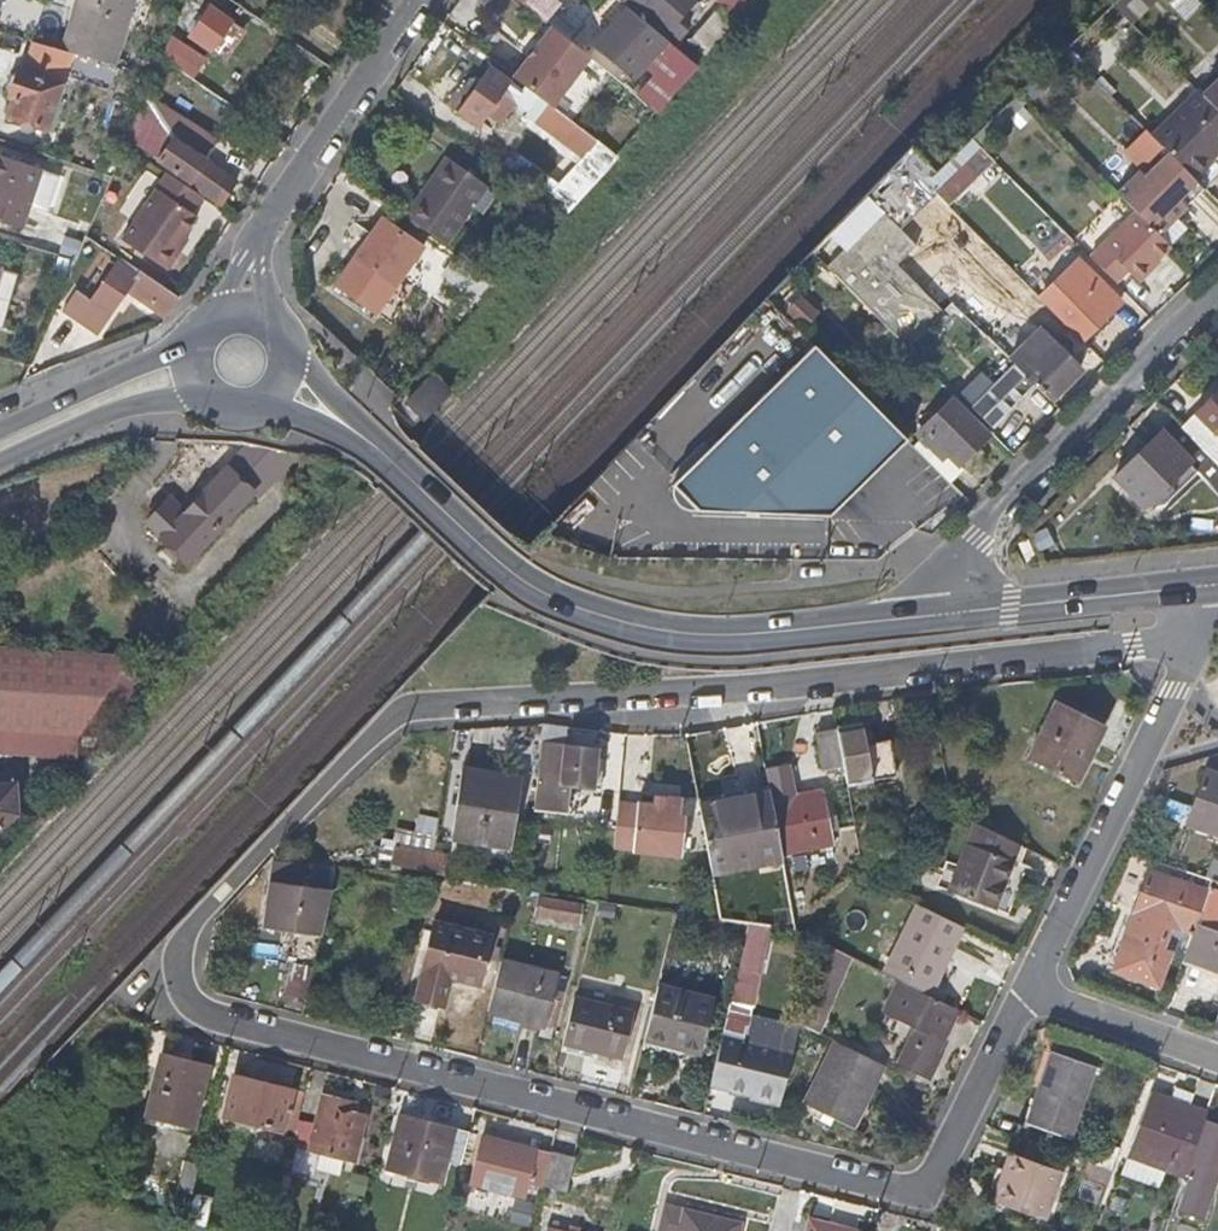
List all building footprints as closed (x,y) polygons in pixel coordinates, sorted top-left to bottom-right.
[(132,3),(122,0),(79,0),(64,51),(114,65),(132,3)] [(538,0),(524,0),(523,1),(532,8),(538,0)] [(690,0),(623,0),(641,16),(639,19),(658,35),(690,0)] [(747,0),(713,0),(718,4),(735,20),(750,3),(747,0)] [(708,50),(735,20),(718,4),(691,35),(708,50)] [(209,48),(227,22),(208,7),(190,34),(209,48)] [(668,44),(658,35),(639,19),(629,11),(596,50),(635,83),(668,44)] [(550,107),(588,56),(579,49),(550,27),(512,78),(550,107)] [(708,50),(691,35),(677,51),(684,57),(694,65),(708,50)] [(51,81),(59,50),(31,41),(22,72),(51,81)] [(199,66),(186,58),(175,51),(166,44),(159,58),(189,78),(199,66)] [(675,87),(694,65),(684,57),(665,78),(675,87)] [(496,100),(510,82),(490,67),(445,127),(465,142),(489,110),(496,100)] [(45,129),(60,84),(51,81),(22,72),(17,70),(8,98),(13,100),(8,117),(45,129)] [(1198,92),(1215,109),(1217,112),(1217,73),(1198,92)] [(655,110),(670,92),(675,87),(665,78),(659,85),(645,102),(655,110)] [(1217,144),(1217,112),(1215,109),(1198,92),(1192,86),(1146,132),(1154,140),(1160,146),(1168,154),(1175,161),(1189,175),(1194,180),(1199,184),(1217,164),(1217,150),(1215,147),(1217,144)] [(493,113),(500,104),(496,100),(489,110),(493,113)] [(133,151),(154,117),(138,108),(136,113),(123,144),(133,151)] [(201,160),(213,144),(203,135),(184,121),(178,128),(166,120),(158,130),(157,129),(144,149),(150,154),(167,166),(176,172),(191,184),(206,194),(218,202),(232,183),(223,176),(209,166),(201,160)] [(259,142),(266,132),(265,131),(253,122),(246,133),(259,142)] [(1160,146),(1154,140),(1146,132),(1143,129),(1134,140),(1136,142),(1148,153),(1151,156),(1160,146)] [(283,143),(266,132),(259,142),(275,154),(277,151),(283,143)] [(924,201),(933,192),(945,203),(990,156),(966,132),(919,179),(903,162),(894,172),(924,201)] [(1148,153),(1136,142),(1129,152),(1140,162),(1148,153)] [(601,169),(614,155),(598,144),(587,158),(601,169)] [(1165,208),(1186,187),(1194,180),(1189,175),(1175,161),(1168,154),(1136,187),(1129,180),(1118,192),(1136,210),(1148,221),(1151,223),(1165,208)] [(39,167),(0,156),(0,221),(20,227),(39,167)] [(447,237),(487,182),(450,156),(408,211),(447,237)] [(506,162),(500,157),(495,164),(501,168),(506,162)] [(180,238),(194,217),(189,213),(200,196),(164,173),(147,199),(119,240),(148,260),(163,269),(183,240),(180,238)] [(871,195),(814,251),(815,252),(815,253),(815,254),(814,255),(817,257),(904,345),(929,319),(943,306),(897,260),(916,242),(871,195)] [(1138,254),(1144,248),(1158,235),(1150,227),(1131,209),(1086,253),(1098,265),(1106,273),(1113,280),(1123,269),(1127,273),(1140,260),(1137,258),(1138,254)] [(371,310),(419,246),(382,218),(334,283),(371,310)] [(1120,296),(1102,277),(1099,280),(1091,271),(1094,268),(1078,254),(1036,296),(1079,339),(1120,296)] [(113,306),(127,287),(134,276),(132,275),(114,262),(102,280),(88,300),(87,301),(94,306),(107,314),(108,314),(113,306)] [(1106,273),(1098,265),(1094,268),(1091,271),(1099,280),(1102,277),(1106,273)] [(178,297),(163,286),(143,272),(137,268),(132,275),(134,276),(127,287),(137,294),(149,302),(158,308),(166,313),(171,306),(178,297)] [(107,314),(94,306),(87,301),(88,300),(74,290),(62,308),(72,315),(84,323),(95,331),(104,318),(107,314)] [(803,325),(814,313),(797,297),(785,309),(803,325)] [(1077,368),(1036,328),(1007,358),(1013,364),(1033,383),(1049,399),(1077,368)] [(811,345),(667,484),(694,511),(826,515),(903,438),(811,345)] [(992,386),(1013,364),(1007,358),(1003,354),(981,376),(992,386)] [(992,424),(1033,383),(1013,364),(992,386),(985,393),(979,400),(973,406),(992,424)] [(421,425),(448,396),(430,379),(403,408),(421,425)] [(979,400),(985,393),(981,389),(974,396),(979,400)] [(1209,400),(1194,415),(1217,439),(1217,390),(1209,400)] [(958,464),(988,434),(951,398),(934,415),(921,429),(908,442),(919,454),(940,474),(948,483),(962,468),(958,464)] [(921,429),(934,415),(930,412),(916,425),(921,429)] [(1194,415),(1180,428),(1183,431),(1212,460),(1217,467),(1217,439),(1194,415)] [(1212,460),(1183,431),(1180,428),(1172,419),(1161,430),(1175,444),(1191,459),(1185,464),(1199,477),(1211,490),(1217,496),(1217,467),(1212,460)] [(1185,464),(1191,459),(1175,444),(1161,430),(1141,450),(1171,478),(1185,464)] [(257,492),(295,454),(248,445),(227,468),(250,491),(257,492)] [(1156,493),(1171,478),(1141,450),(1129,461),(1115,474),(1146,504),(1156,493)] [(1171,506),(1199,477),(1185,464),(1171,478),(1156,493),(1171,506)] [(183,562),(233,510),(250,491),(227,468),(179,518),(163,504),(156,505),(147,514),(147,522),(160,534),(160,540),(183,562)] [(89,695),(92,660),(29,655),(27,665),(0,663),(0,726),(34,724),(86,729),(89,695)] [(144,700),(162,666),(117,662),(92,660),(89,695),(144,700)] [(929,698),(928,692),(912,694),(913,701),(929,698)] [(1088,754),(1102,725),(1088,717),(1065,706),(1054,700),(1036,736),(1026,757),(1054,770),(1075,780),(1088,754)] [(557,783),(561,744),(564,745),(566,734),(560,734),(561,726),(557,726),(546,725),(540,723),(538,740),(541,741),(539,758),(537,777),(535,792),(556,793),(557,783)] [(889,750),(888,740),(886,739),(883,739),(875,740),(869,741),(868,732),(865,730),(858,731),(857,725),(834,728),(841,765),(844,783),(861,780),(880,776),(894,774),(893,768),(889,750)] [(841,765),(834,728),(813,732),(819,769),(841,765)] [(592,758),(593,748),(564,745),(561,744),(557,783),(589,786),(590,773),(592,758)] [(519,774),(463,765),(462,775),(495,781),(496,775),(518,779),(519,774)] [(1205,770),(1185,823),(1214,833),(1217,822),(1217,775),(1205,770)] [(508,842),(518,779),(496,775),(495,781),(462,775),(460,787),(452,835),(508,842)] [(659,797),(660,788),(635,786),(634,794),(659,797)] [(17,809),(25,809),(25,787),(0,789),(0,836),(18,819),(17,809)] [(679,836),(680,814),(675,814),(677,790),(660,788),(659,797),(634,794),(634,796),(615,795),(609,846),(629,848),(629,850),(646,852),(677,853),(679,836)] [(697,809),(769,795),(768,789),(696,801),(697,809)] [(829,843),(820,793),(770,801),(779,852),(829,843)] [(770,801),(769,795),(697,809),(709,870),(726,867),(749,863),(770,859),(780,857),(779,852),(770,801)] [(996,885),(1017,843),(974,822),(955,859),(944,882),(987,904),(996,885)] [(432,854),(435,833),(397,827),(395,841),(394,846),(432,854)] [(389,865),(392,849),(394,846),(395,841),(382,838),(375,870),(388,872),(389,865)] [(430,872),(432,854),(394,846),(392,849),(389,865),(413,869),(430,872)] [(442,874),(445,856),(432,854),(430,872),(442,874)] [(320,934),(328,900),(331,888),(300,885),(303,866),(273,861),(270,876),(266,898),(265,906),(262,926),(277,928),(307,932),(320,934)] [(1211,861),(1204,877),(1209,879),(1217,882),(1217,863),(1211,861)] [(1194,924),(1205,892),(1172,882),(1147,874),(1136,903),(1127,928),(1117,956),(1112,969),(1132,976),(1156,984),(1166,959),(1177,930),(1190,935),(1194,924)] [(1217,914),(1217,882),(1209,879),(1205,892),(1194,924),(1212,931),(1217,917),(1217,914)] [(762,903),(761,893),(742,895),(724,897),(725,911),(726,915),(735,914),(745,914),(756,913),(763,912),(762,903)] [(576,925),(578,908),(557,905),(540,902),(538,920),(546,921),(567,923),(576,925)] [(944,959),(960,927),(954,924),(913,904),(904,923),(892,947),(884,963),(930,986),(944,959)] [(482,956),(487,936),(449,926),(434,922),(428,946),(421,977),(416,997),(443,1003),(449,976),(476,981),(482,956)] [(1212,931),(1194,924),(1190,935),(1181,959),(1216,971),(1217,971),(1217,933),(1212,931)] [(782,949),(786,932),(762,927),(758,944),(782,949)] [(305,994),(313,964),(291,959),(281,998),(303,1004),(305,994)] [(1214,977),(1216,971),(1181,959),(1179,965),(1214,977)] [(554,1026),(565,976),(526,967),(498,961),(486,1011),(508,1017),(554,1026)] [(930,986),(884,963),(879,972),(897,981),(925,995),(930,986)] [(945,1032),(955,1013),(927,999),(928,997),(925,995),(897,981),(888,996),(880,1011),(912,1028),(899,1053),(895,1060),(899,1064),(904,1066),(908,1066),(924,1074),(924,1073),(937,1049),(945,1032)] [(699,1050),(711,998),(675,991),(654,986),(650,1001),(641,1038),(680,1046),(699,1050)] [(624,1041),(628,1022),(631,1012),(610,1007),(586,1001),(572,998),(561,1041),(589,1048),(597,1050),(621,1054),(624,1041)] [(778,1101),(790,1052),(773,1048),(744,1041),(720,1035),(712,1069),(708,1085),(730,1090),(749,1094),(756,1096),(778,1101)] [(680,1046),(641,1038),(639,1047),(649,1049),(672,1054),(679,1055),(680,1046)] [(862,1095),(879,1063),(873,1060),(832,1040),(822,1057),(807,1086),(799,1102),(816,1111),(813,1116),(823,1122),(827,1116),(846,1125),(862,1095)] [(597,1050),(589,1048),(561,1041),(559,1051),(575,1055),(595,1059),(597,1050)] [(931,1077),(944,1054),(937,1049),(924,1073),(931,1077)] [(1037,1089),(1051,1052),(1043,1049),(1040,1058),(1030,1086),(1037,1089)] [(1070,1137),(1094,1068),(1051,1052),(1037,1089),(1026,1122),(1070,1137)] [(201,1084),(205,1066),(184,1060),(160,1054),(144,1115),(170,1121),(191,1126),(195,1109),(201,1084)] [(284,1109),(290,1087),(270,1082),(268,1085),(255,1081),(241,1078),(231,1075),(227,1093),(221,1116),(234,1118),(259,1124),(259,1127),(279,1132),(280,1129),(284,1109)] [(1173,1144),(1182,1120),(1187,1104),(1191,1091),(1174,1085),(1169,1098),(1152,1091),(1141,1119),(1130,1151),(1127,1157),(1124,1156),(1114,1183),(1107,1202),(1130,1211),(1143,1177),(1147,1164),(1145,1163),(1154,1136),(1164,1141),(1173,1144)] [(296,1114),(302,1090),(290,1087),(284,1109),(280,1129),(292,1132),(296,1114)] [(778,1101),(756,1096),(749,1094),(748,1099),(777,1105),(778,1101)] [(351,1160),(362,1115),(349,1111),(352,1103),(321,1095),(315,1119),(308,1148),(307,1149),(351,1160)] [(1196,1137),(1206,1110),(1187,1104),(1182,1120),(1173,1144),(1170,1153),(1179,1157),(1188,1161),(1196,1137)] [(308,1148),(315,1119),(296,1114),(292,1132),(289,1144),(308,1148)] [(443,1159),(451,1128),(399,1115),(391,1149),(385,1169),(405,1173),(415,1175),(438,1181),(443,1159)] [(458,1163),(465,1131),(451,1128),(443,1159),(458,1163)] [(524,1181),(532,1147),(481,1135),(469,1182),(494,1188),(521,1195),(524,1181)] [(1217,1163),(1217,1161),(1217,1145),(1196,1137),(1188,1161),(1184,1172),(1191,1175),(1185,1196),(1186,1196),(1198,1200),(1204,1203),(1215,1170),(1217,1163)] [(1170,1183),(1179,1157),(1170,1153),(1173,1144),(1164,1141),(1159,1157),(1152,1176),(1170,1183)] [(1045,1166),(1049,1151),(1026,1143),(1022,1157),(1045,1166)] [(547,1152),(547,1150),(532,1147),(524,1181),(539,1184),(547,1152)] [(562,1190),(570,1158),(547,1152),(539,1184),(562,1190)] [(1022,1157),(1008,1153),(1002,1172),(1009,1175),(1000,1204),(1040,1218),(1053,1187),(1058,1171),(1045,1166),(1022,1157)] [(1106,1184),(1112,1168),(1088,1160),(1083,1175),(1106,1184)] [(190,1192),(196,1166),(182,1162),(175,1187),(190,1192)] [(1000,1204),(1009,1175),(1002,1172),(989,1208),(1047,1229),(1062,1190),(1053,1187),(1040,1218),(1000,1204)] [(413,1181),(415,1175),(405,1173),(403,1178),(413,1181)] [(201,1227),(210,1197),(190,1192),(182,1222),(201,1227)] [(1194,1212),(1198,1200),(1186,1196),(1183,1207),(1194,1212)] [(855,1223),(859,1205),(833,1199),(826,1223),(853,1230),(855,1223)] [(870,1226),(874,1209),(859,1205),(855,1223),(870,1226)] [(735,1223),(695,1214),(676,1209),(671,1228),(678,1230),(733,1230),(735,1223)] [(853,1230),(826,1223),(807,1218),(804,1230),(853,1230)]
